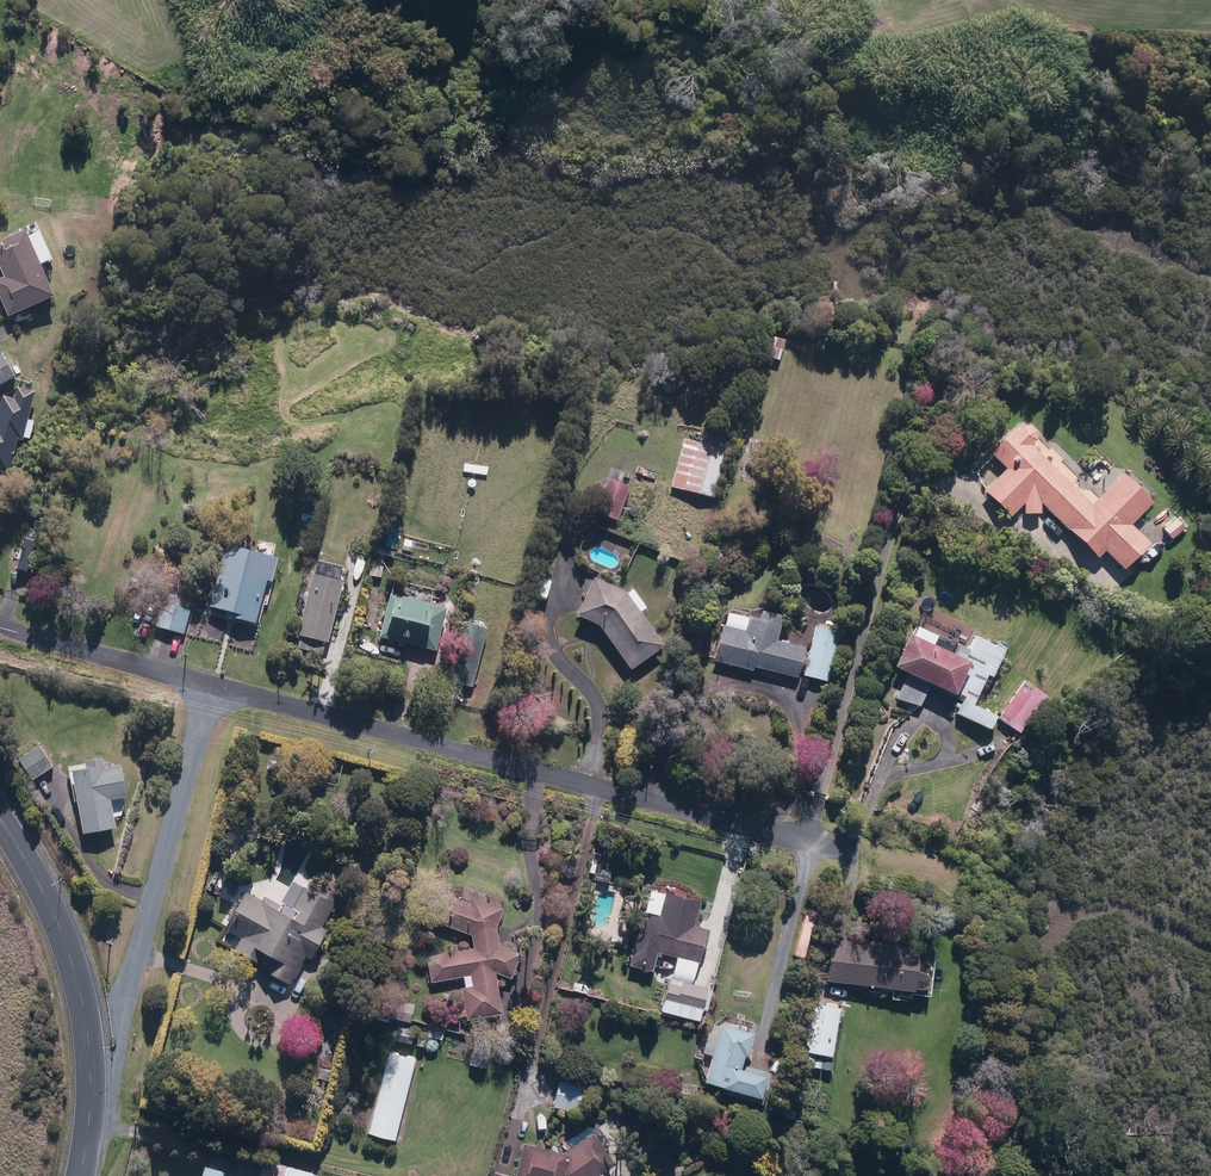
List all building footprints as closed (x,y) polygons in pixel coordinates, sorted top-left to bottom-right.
[(0,242),(0,268),(4,277),(0,279),(0,297),(9,318),(54,297),(25,231),(0,242)] [(786,340),(766,335),(761,356),(780,361),(786,340)] [(0,356),(0,387),(15,378),(2,355),(0,356)] [(668,395),(691,381),(686,372),(663,386),(668,395)] [(10,473),(19,438),(30,440),(34,421),(28,420),(34,391),(18,387),(15,400),(2,397),(0,407),(0,471),(10,473)] [(988,452),(1006,469),(984,490),(1010,518),(1023,505),(1024,514),(1040,515),(1040,503),(1098,560),(1105,552),(1127,573),(1153,545),(1132,525),(1158,497),(1129,470),(1113,469),(1100,457),(1088,470),(1077,459),(1075,461),(1051,440),(1044,447),(1036,440),(1041,435),(1030,423),(1020,424),(1016,429),(1012,425),(988,452)] [(714,499),(730,434),(704,429),(700,445),(680,440),(669,488),(714,499)] [(630,488),(607,479),(594,511),(617,520),(630,488)] [(306,504),(300,521),(310,524),(316,507),(306,504)] [(1186,530),(1173,518),(1162,530),(1175,542),(1186,530)] [(226,545),(210,607),(228,611),(226,618),(240,622),(240,620),(256,624),(271,567),(259,564),(262,553),(272,556),(275,545),(263,542),(260,554),(226,545)] [(384,567),(371,564),(368,576),(381,579),(384,567)] [(344,583),(313,575),(297,633),(328,642),(344,583)] [(593,578),(577,615),(598,625),(631,671),(663,647),(640,614),(647,608),(633,589),(626,594),(593,578)] [(164,593),(155,627),(185,634),(191,610),(179,606),(181,597),(164,593)] [(390,594),(379,638),(436,652),(447,608),(390,594)] [(956,646),(966,628),(929,607),(922,620),(931,625),(934,621),(943,626),(938,636),(956,646)] [(714,662),(749,669),(747,676),(760,679),(759,683),(769,685),(771,674),(797,679),(803,648),(780,643),(785,616),(761,611),(760,617),(725,611),(714,662)] [(843,629),(817,623),(804,678),(830,684),(843,629)] [(474,687),(487,630),(462,625),(449,681),(474,687)] [(909,633),(894,665),(952,693),(967,661),(909,633)] [(1046,693),(1026,679),(998,719),(1018,733),(1046,693)] [(995,715),(962,698),(955,712),(988,729),(995,715)] [(40,745),(19,758),(33,779),(54,765),(40,745)] [(86,768),(71,771),(85,836),(123,828),(121,818),(128,817),(117,765),(105,767),(103,758),(85,762),(86,768)] [(242,936),(234,950),(250,959),(256,949),(275,959),(267,973),(289,985),(304,958),(311,962),(328,930),(322,927),(326,921),(316,915),(325,899),(305,887),(292,910),(282,904),(280,906),(265,897),(262,901),(247,892),(227,927),(242,936)] [(699,901),(649,889),(628,965),(651,972),(657,951),(676,956),(662,1008),(701,1019),(709,988),(692,984),(708,928),(693,923),(699,901)] [(473,948),(426,957),(431,983),(462,978),(469,1021),(502,1016),(495,976),(515,973),(513,960),(532,956),(526,924),(496,929),(503,908),(474,897),(472,902),(440,891),(429,920),(473,936),(473,948)] [(934,949),(829,940),(826,982),(872,986),(872,989),(891,991),(890,997),(910,999),(911,994),(930,996),(934,949)] [(380,997),(376,1020),(389,1023),(390,1019),(412,1023),(415,1003),(380,997)] [(840,1007),(808,1002),(798,1063),(811,1065),(813,1053),(831,1056),(840,1007)] [(716,1035),(708,1032),(703,1053),(710,1055),(704,1080),(728,1086),(726,1094),(762,1103),(770,1071),(742,1063),(744,1057),(749,1058),(756,1031),(720,1022),(716,1035)] [(419,1028),(397,1028),(396,1047),(425,1048),(426,1040),(443,1040),(443,1029),(427,1028),(427,1036),(419,1036),(419,1028)] [(473,1045),(469,1065),(487,1069),(491,1049),(473,1045)] [(389,1052),(368,1134),(395,1141),(416,1059),(389,1052)] [(588,1085),(558,1078),(552,1106),(581,1113),(588,1085)] [(263,1159),(258,1175),(317,1175),(318,1174),(263,1159)]
